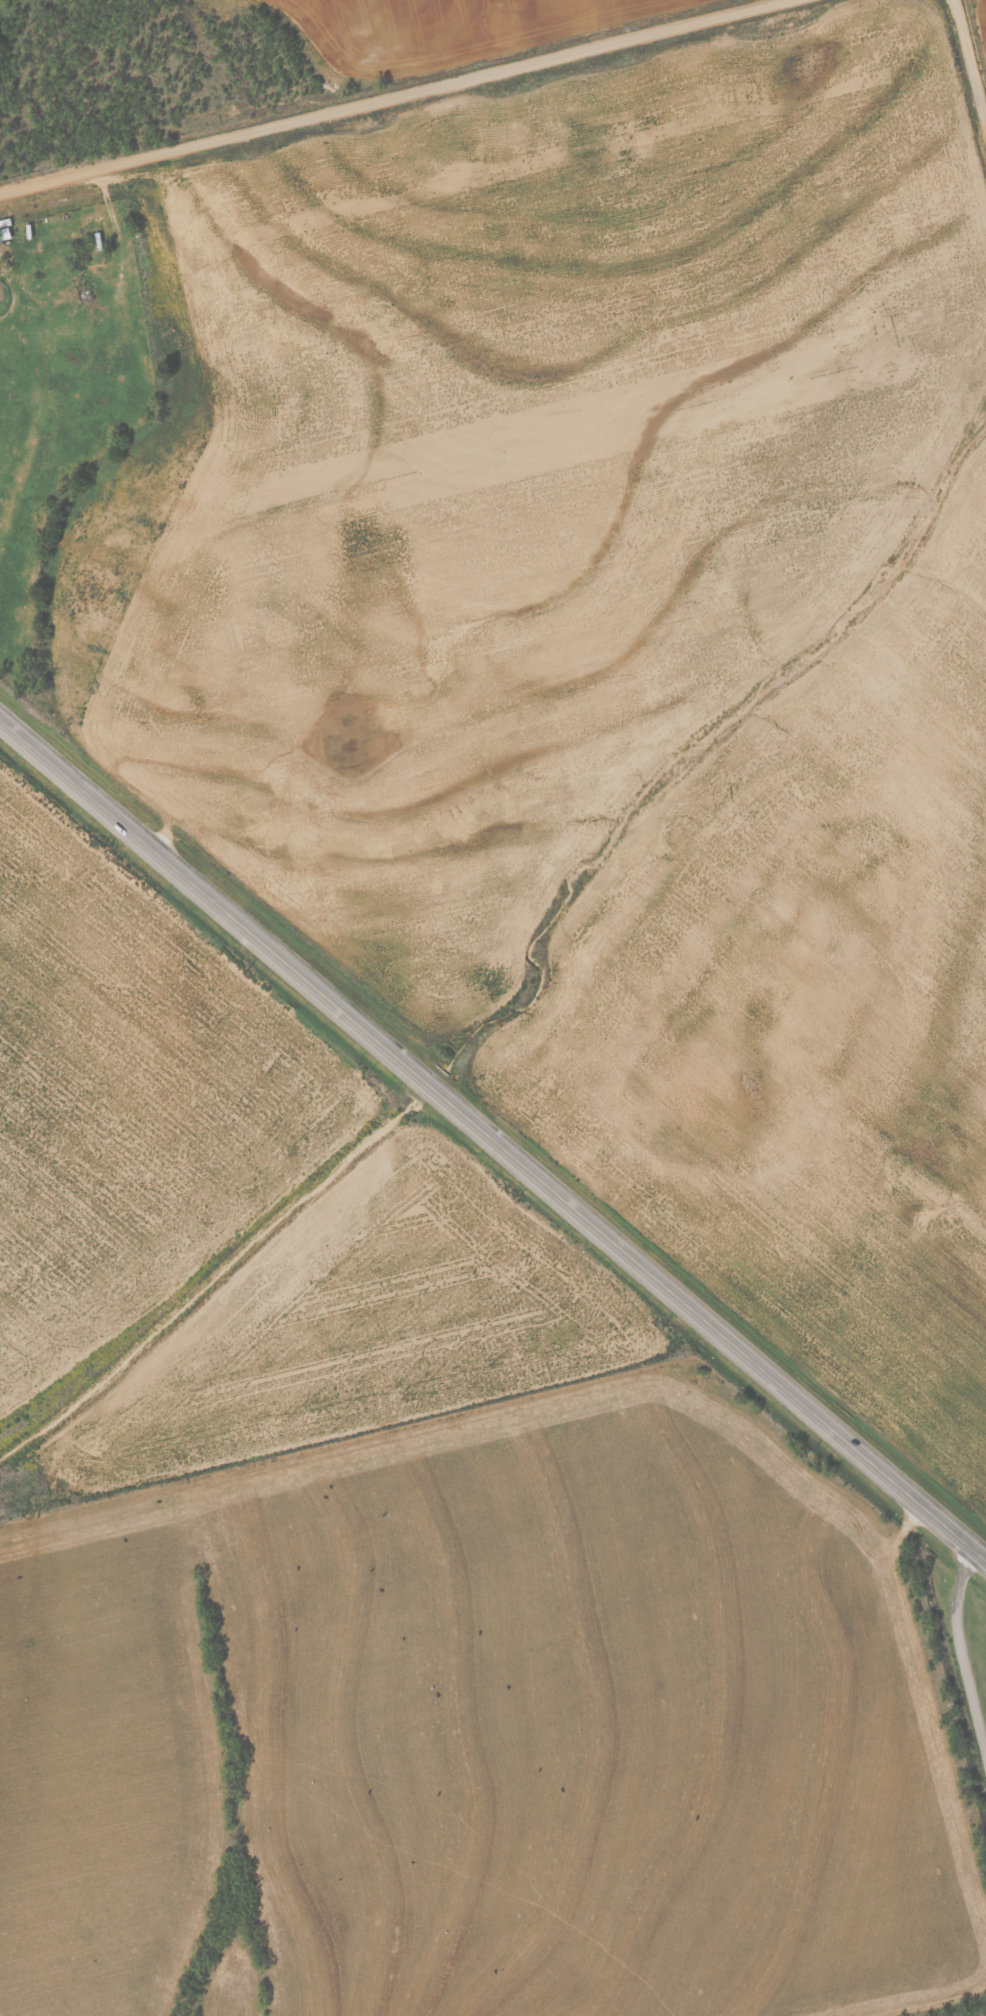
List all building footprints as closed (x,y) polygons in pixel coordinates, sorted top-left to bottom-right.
[(12,238),(9,227),(0,230),(0,241),(12,238)]
